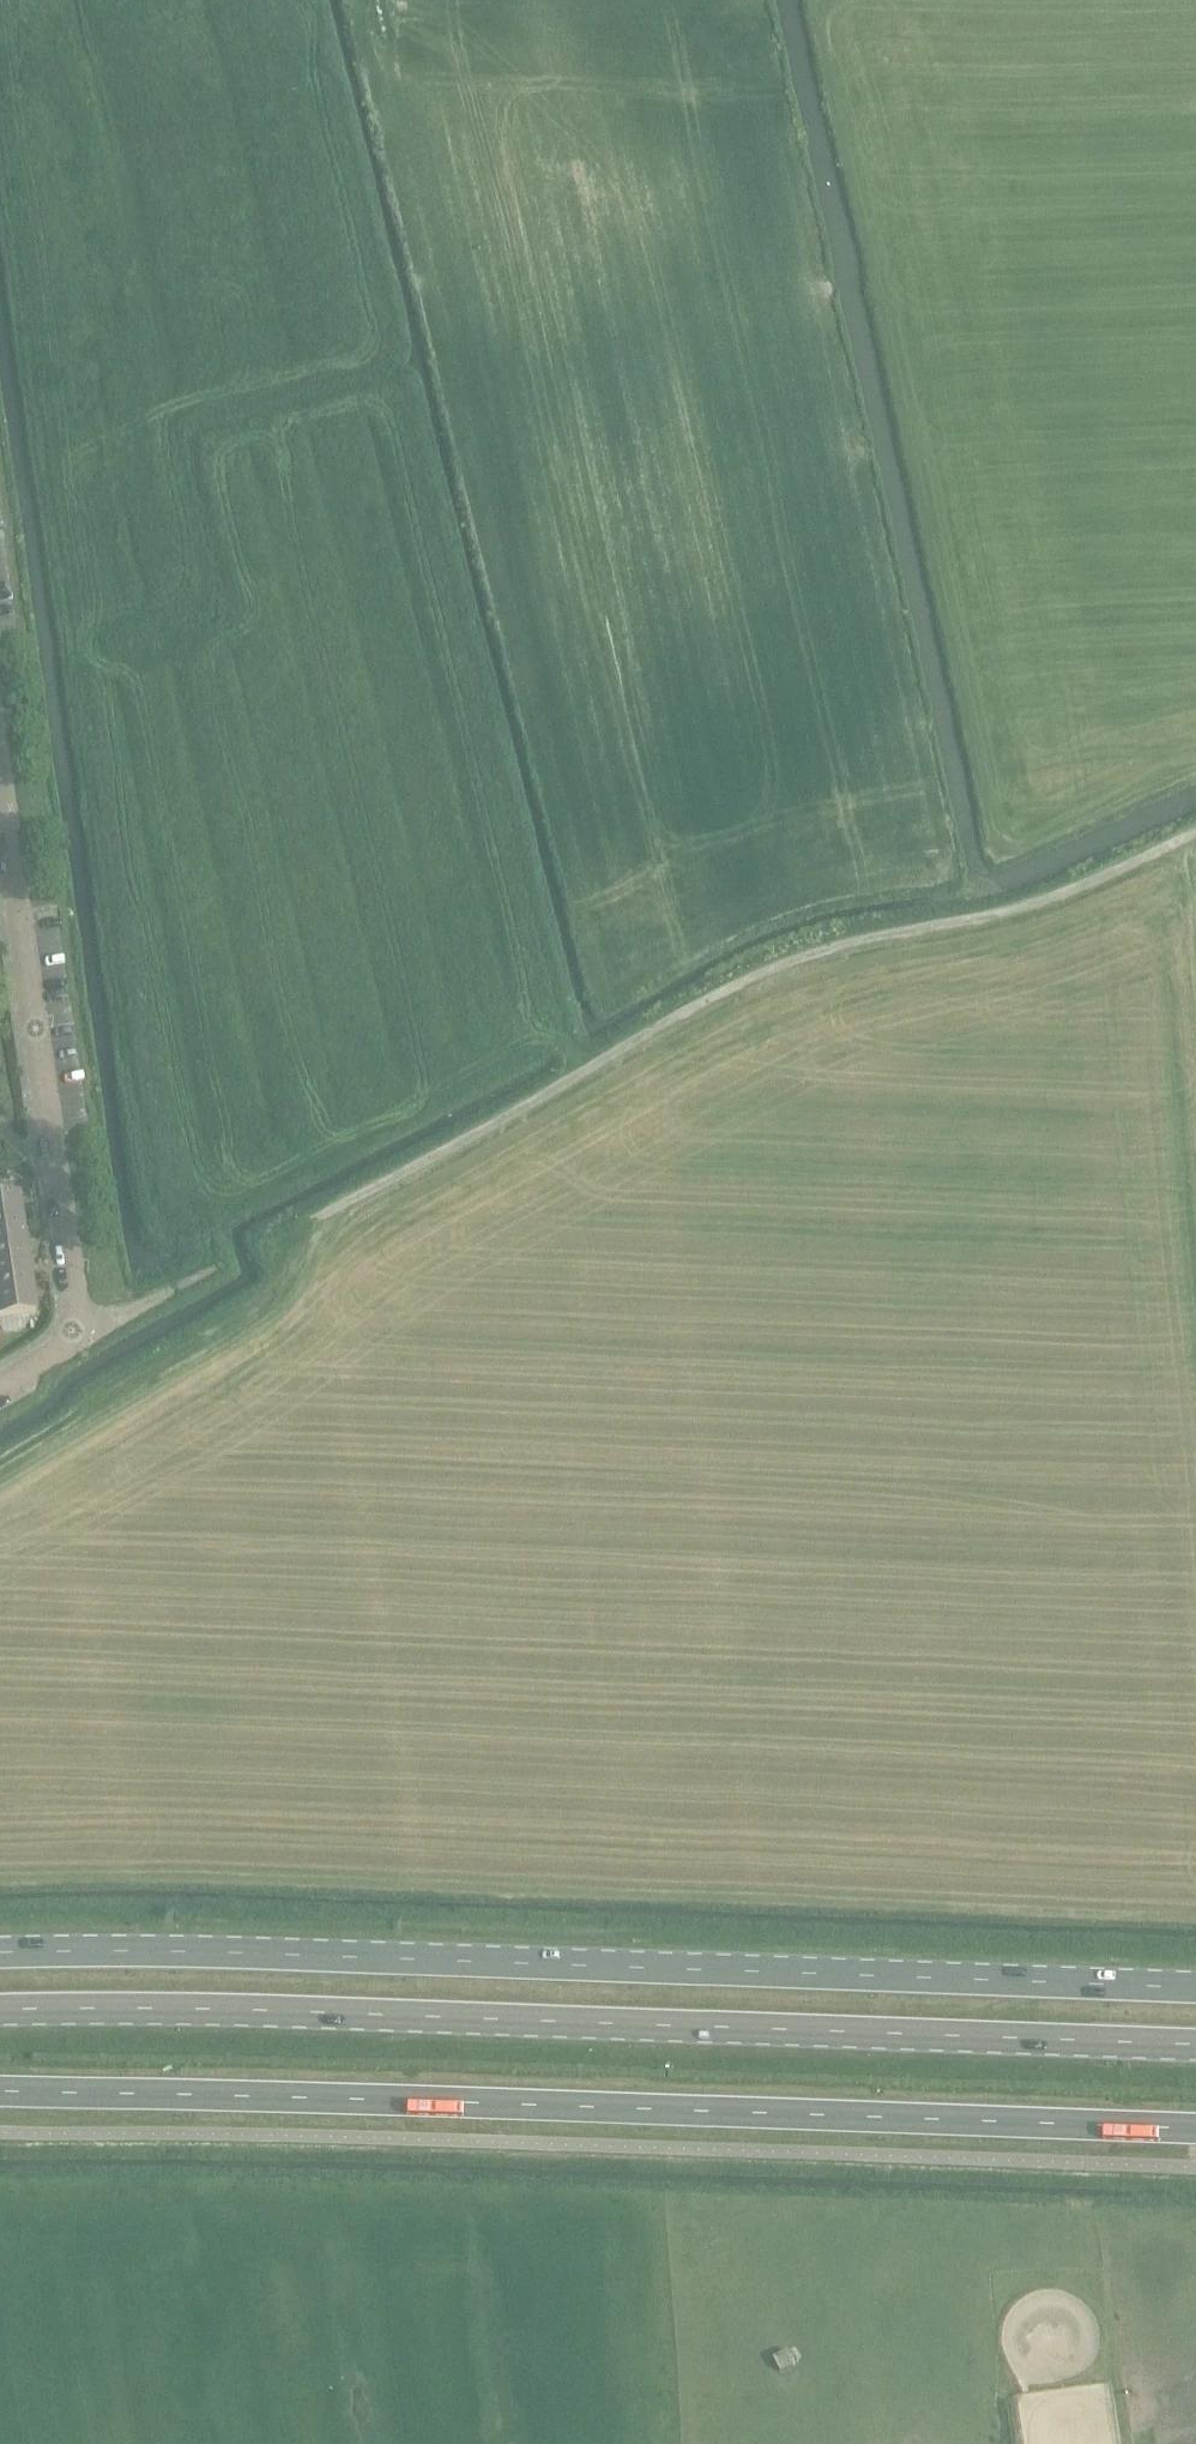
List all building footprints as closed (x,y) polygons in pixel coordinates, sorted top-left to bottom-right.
[(24,1227),(20,1197),(0,1200),(0,1230),(24,1227)] [(28,1256),(24,1227),(0,1230),(0,1260),(28,1256)] [(33,1285),(28,1256),(0,1260),(0,1290),(33,1285)] [(33,1285),(0,1290),(0,1320),(37,1315),(33,1285)]
